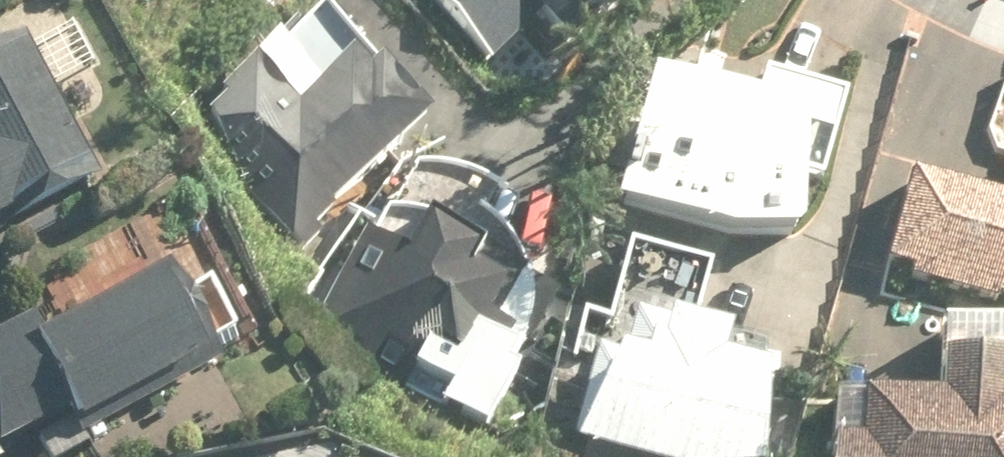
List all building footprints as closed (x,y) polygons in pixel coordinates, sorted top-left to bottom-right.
[(214,12),(228,0),(204,0),(214,12)] [(486,74),(532,29),(560,58),(620,0),(414,0),(486,74)] [(262,52),(186,134),(252,194),(242,205),(299,257),(419,128),(346,61),(311,98),(262,52)] [(7,230),(3,221),(75,182),(11,61),(0,67),(0,234),(7,230)] [(608,226),(788,248),(792,145),(825,154),(834,105),(754,91),(749,117),(631,96),(608,226)] [(998,159),(987,203),(878,177),(855,274),(1003,309),(1003,160),(998,159)] [(413,180),(410,180),(380,233),(354,219),(295,309),(481,436),(514,382),(505,377),(508,373),(510,368),(512,364),(514,359),(516,355),(518,350),(519,345),(521,341),(522,336),(522,331),(523,326),(524,321),(524,316),(524,311),(524,306),(523,301),(523,297),(522,292),(521,287),(520,282),(518,277),(517,273),(515,268),(513,264),(511,259),(508,255),(506,251),(503,246),(500,242),(497,239),(494,235),(491,231),(487,228),(484,224),(480,221),(495,206),(494,206),(492,203),(490,201),(487,199),(485,197),(482,195),(480,193),(477,192),(474,190),(471,189),(469,187),(466,186),(463,185),(460,183),(457,182),(454,182),(451,181),(448,180),(445,179),(441,179),(438,179),(435,178),(432,178),(429,178),(426,178),(422,178),(419,179),(416,179),(413,180)] [(583,318),(562,452),(581,456),(753,456),(750,395),(707,388),(711,359),(685,355),(698,274),(615,260),(605,322),(583,318)] [(58,430),(66,446),(199,377),(153,289),(33,352),(24,333),(0,346),(0,456),(6,456),(58,430)] [(921,383),(919,420),(820,416),(819,456),(1003,456),(1003,386),(921,383)]
